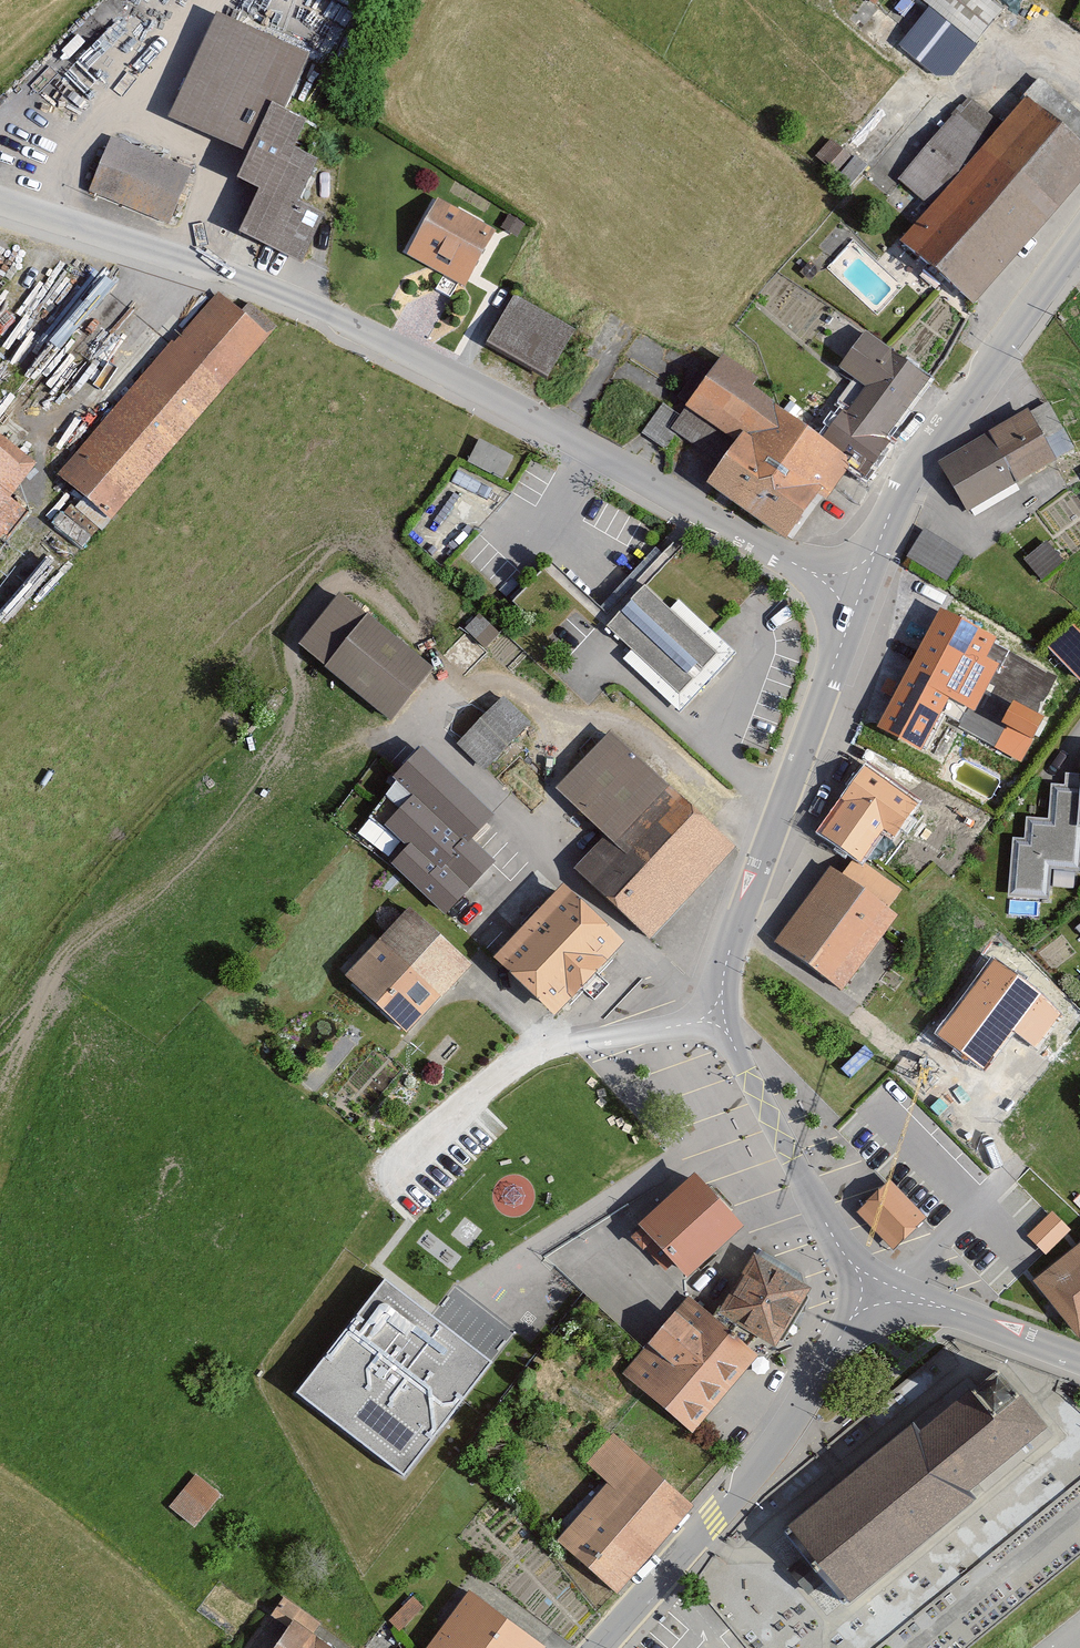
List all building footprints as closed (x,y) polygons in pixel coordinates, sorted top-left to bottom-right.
[(999,0),(921,0),(927,5),(902,41),(947,74),(1003,3),(999,0)] [(287,57),(199,16),(152,116),(217,146),(202,178),(225,189),(207,228),(295,269),(320,217),(283,200),(299,165),(268,151),(280,124),(260,114),(287,57)] [(1008,98),(884,240),(954,301),(1078,159),(1008,98)] [(180,163),(99,134),(79,190),(160,220),(180,163)] [(484,226),(419,196),(393,252),(458,282),(484,226)] [(97,508),(254,322),(207,280),(50,456),(97,508)] [(571,328),(500,286),(467,342),(537,384),(571,328)] [(818,404),(799,430),(835,458),(851,470),(924,375),(848,316),(813,361),(843,384),(824,409),(818,404)] [(717,441),(687,484),(774,545),(835,458),(799,430),(695,360),(664,404),(717,441)] [(1007,409),(926,460),(959,511),(1040,460),(1007,409)] [(479,437),(470,458),(505,473),(514,452),(479,437)] [(0,457),(0,495),(18,469),(0,457)] [(964,551),(923,526),(906,554),(947,579),(964,551)] [(1064,559),(1047,539),(1024,559),(1042,579),(1064,559)] [(666,599),(636,573),(603,615),(626,642),(618,651),(678,700),(731,644),(703,618),(673,590),(666,599)] [(426,659),(331,584),(287,637),(383,708),(426,659)] [(1000,631),(940,603),(878,714),(929,743),(952,706),(969,708),(1002,655),(992,651),(1000,631)] [(1079,679),(1079,624),(1074,618),(1047,643),(1079,679)] [(522,711),(474,661),(430,711),(482,757),(522,711)] [(736,840),(608,719),(552,777),(601,828),(571,854),(652,931),(736,840)] [(915,795),(862,757),(822,829),(858,858),(881,829),(895,836),(915,795)] [(1054,785),(1051,819),(1028,817),(1026,837),(1013,836),(1009,894),(1049,897),(1051,865),(1079,867),(1079,847),(1079,787),(1054,785)] [(488,848),(436,800),(383,853),(440,902),(488,848)] [(824,856),(770,929),(837,982),(894,906),(824,856)] [(622,929),(573,887),(507,963),(552,1009),(622,929)] [(467,955),(404,897),(342,961),(405,1025),(467,955)] [(1062,1012),(994,962),(938,1036),(985,1070),(1014,1032),(1035,1047),(1062,1012)] [(743,1220),(694,1166),(639,1217),(642,1221),(631,1231),(665,1267),(676,1257),(688,1270),(743,1220)] [(926,1214),(889,1176),(856,1209),(892,1246),(926,1214)] [(1034,1274),(1079,1328),(1079,1236),(1034,1274)] [(753,1242),(719,1304),(771,1339),(810,1276),(753,1242)] [(756,1341),(681,1285),(643,1334),(664,1353),(638,1383),(692,1423),(756,1341)] [(404,1486),(494,1368),(386,1287),(297,1404),(404,1486)] [(440,1315),(474,1341),(492,1318),(458,1291),(440,1315)] [(996,1371),(977,1386),(992,1405),(1011,1390),(996,1371)] [(911,1426),(793,1523),(849,1591),(965,1496),(958,1487),(1037,1422),(1011,1390),(992,1405),(977,1386),(918,1434),(911,1426)] [(696,1492),(607,1421),(578,1453),(602,1476),(555,1537),(621,1586),(696,1492)] [(197,1469),(170,1502),(195,1523),(222,1490),(197,1469)] [(469,1595),(429,1647),(533,1647),(535,1645),(469,1595)] [(295,1619),(275,1647),(336,1647),(295,1619)]
